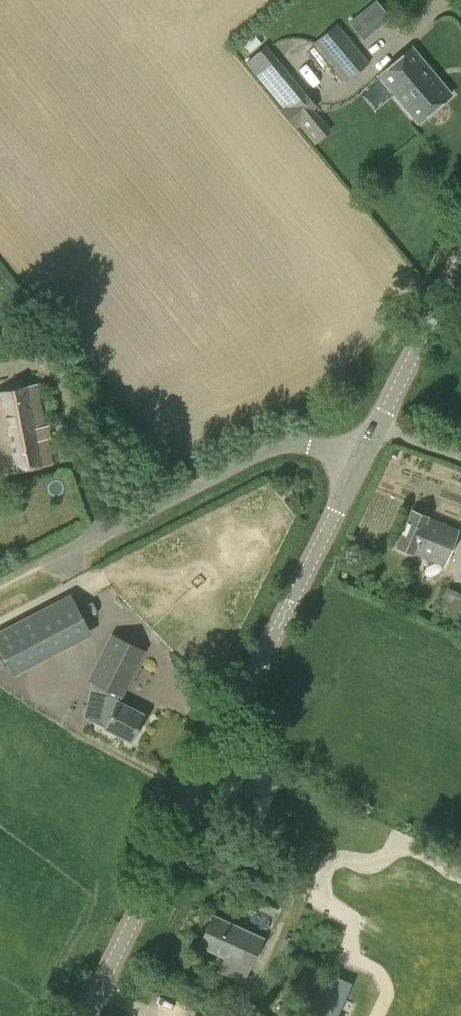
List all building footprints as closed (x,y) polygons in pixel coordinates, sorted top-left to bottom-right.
[(362,38),(389,17),(376,1),(350,23),(362,38)] [(345,81),(368,61),(337,24),(313,43),(345,81)] [(417,120),(449,93),(410,46),(378,73),(417,120)] [(294,127),(318,107),(303,90),(279,110),(294,127)] [(36,383),(0,391),(0,449),(5,472),(52,462),(36,383)] [(441,563),(455,528),(424,515),(425,514),(409,508),(394,545),(410,551),(410,550),(441,563)] [(460,609),(460,592),(447,586),(439,605),(459,614),(460,609)] [(53,655),(31,613),(0,630),(0,649),(14,675),(53,655)] [(89,677),(92,679),(83,716),(103,727),(105,724),(131,737),(143,713),(117,700),(142,649),(111,633),(89,677)] [(273,916),(281,898),(249,884),(241,902),(273,916)] [(243,980),(263,937),(212,914),(199,942),(225,954),(219,969),(243,980)] [(328,972),(310,1015),(337,1015),(351,982),(328,972)]
